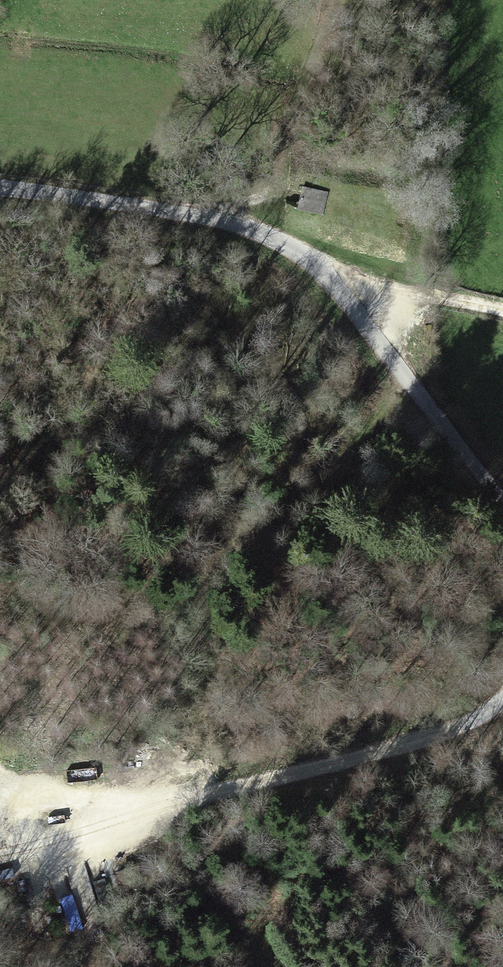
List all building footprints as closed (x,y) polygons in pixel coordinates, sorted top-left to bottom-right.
[(302,186),(297,208),(323,214),(328,192),(302,186)]
